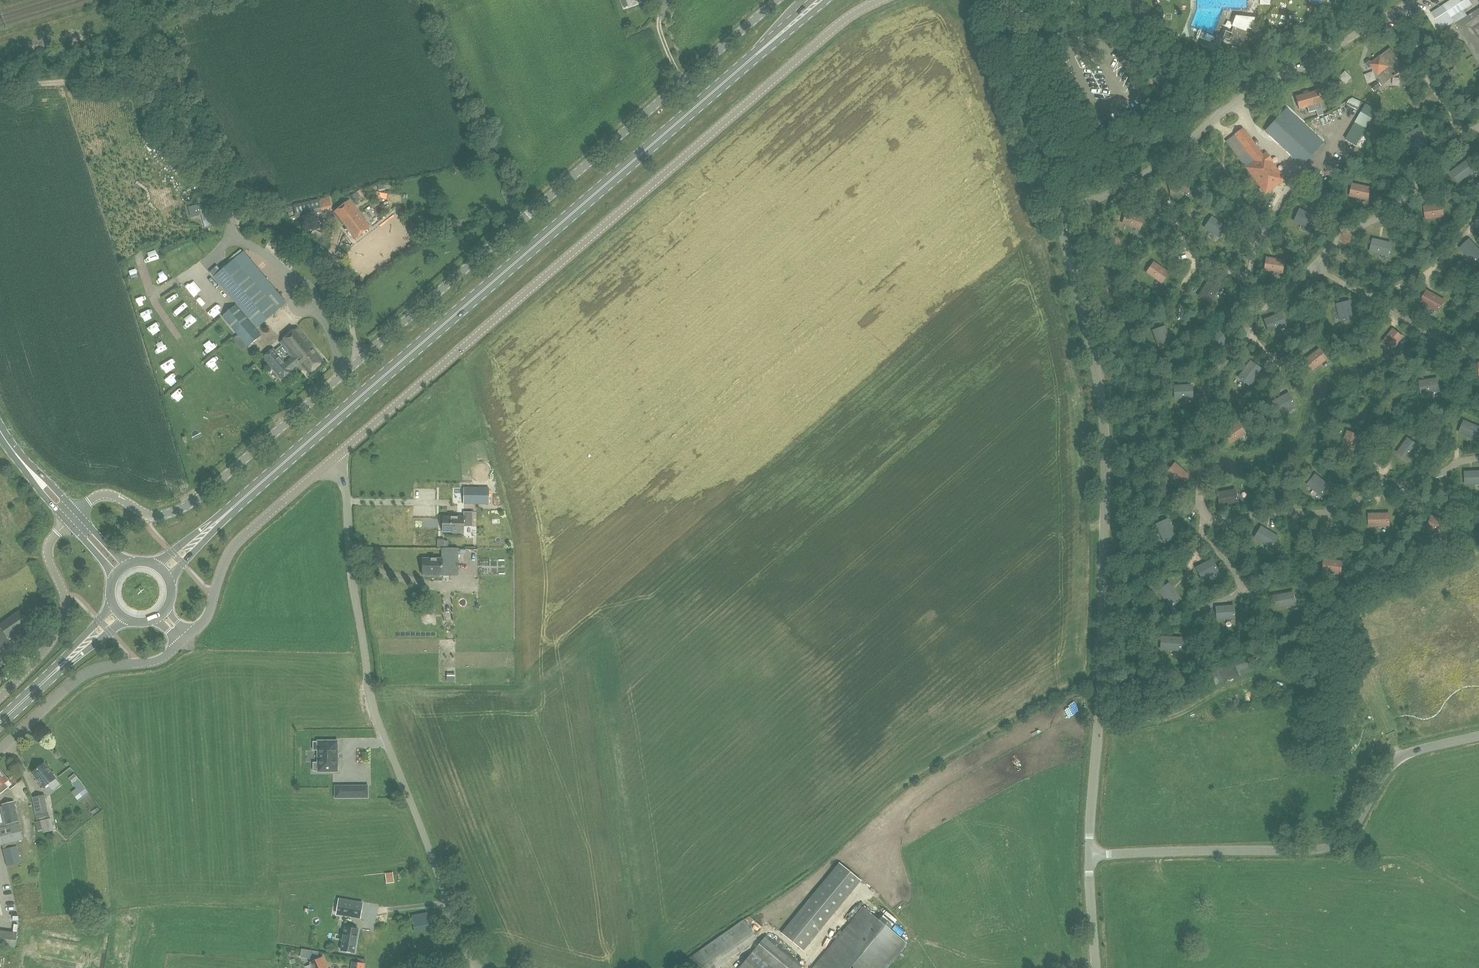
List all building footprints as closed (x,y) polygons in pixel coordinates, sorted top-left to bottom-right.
[(626,9),(643,2),(643,0),(622,0),(626,9)] [(1433,13),(1444,29),(1454,22),(1456,25),(1468,17),(1464,11),(1473,5),(1470,0),(1453,0),(1433,13)] [(1468,17),(1456,25),(1478,60),(1478,10),(1468,17)] [(1253,29),(1251,28),(1255,17),(1236,15),(1232,25),(1234,26),(1231,33),(1226,31),(1223,38),(1228,40),(1228,41),(1231,42),(1232,39),(1251,46),(1254,37),(1257,38),(1261,28),(1254,26),(1253,29)] [(1207,36),(1200,38),(1203,47),(1210,44),(1207,36)] [(1386,84),(1406,68),(1391,48),(1372,62),(1371,60),(1366,64),(1370,68),(1372,66),(1386,84)] [(1159,74),(1154,78),(1159,86),(1164,82),(1159,74)] [(1296,96),(1300,109),(1307,107),(1309,112),(1316,110),(1318,116),(1323,115),(1320,103),(1321,103),(1317,90),(1296,96)] [(1371,119),(1376,111),(1366,106),(1361,113),(1371,119)] [(1282,113),(1266,131),(1302,163),(1318,145),(1282,113)] [(1329,119),(1321,122),(1325,131),(1333,128),(1329,119)] [(1272,161),(1266,153),(1263,155),(1243,128),(1226,141),(1265,194),(1285,179),(1271,162),(1272,161)] [(1419,128),(1408,134),(1417,150),(1428,144),(1419,128)] [(1477,169),(1469,159),(1451,172),(1459,183),(1477,169)] [(1169,182),(1172,194),(1189,190),(1186,178),(1169,182)] [(1351,196),(1368,199),(1371,187),(1353,183),(1351,196)] [(295,205),(297,216),(320,211),(318,200),(295,205)] [(350,201),(335,212),(355,239),(368,229),(364,223),(365,222),(350,201)] [(1425,206),(1427,219),(1444,216),(1442,204),(1425,206)] [(1315,216),(1299,209),(1294,221),(1310,228),(1315,216)] [(1123,223),(1140,229),(1144,217),(1127,211),(1123,223)] [(1219,237),(1226,227),(1212,217),(1205,227),(1219,237)] [(1388,255),(1391,242),(1374,239),(1371,251),(1388,255)] [(1469,239),(1460,248),(1474,263),(1478,258),(1478,249),(1469,239)] [(214,277),(257,328),(286,304),(243,253),(214,277)] [(1282,273),(1284,259),(1267,257),(1264,270),(1282,273)] [(1147,272),(1161,282),(1169,272),(1154,262),(1147,272)] [(1209,281),(1200,295),(1210,302),(1220,288),(1209,281)] [(199,286),(195,289),(205,301),(209,298),(199,286)] [(1438,311),(1445,300),(1427,290),(1421,302),(1438,311)] [(1350,301),(1337,304),(1341,321),(1354,318),(1350,301)] [(236,306),(223,317),(248,347),(261,336),(236,306)] [(1265,319),(1269,331),(1285,325),(1281,313),(1265,319)] [(1153,330),(1160,349),(1172,345),(1165,326),(1153,330)] [(309,374),(324,361),(313,349),(315,347),(298,328),(275,347),(282,356),(287,351),(293,358),(286,364),(273,349),(263,357),(282,380),(292,371),(292,370),(300,363),(309,374)] [(1382,343),(1392,351),(1403,337),(1394,329),(1382,343)] [(1219,330),(1207,344),(1217,352),(1228,338),(1219,330)] [(1326,359),(1319,349),(1305,360),(1312,370),(1326,359)] [(1261,368),(1250,361),(1238,377),(1249,385),(1261,368)] [(1420,381),(1422,394),(1440,391),(1438,378),(1420,381)] [(1174,385),(1175,398),(1193,397),(1192,385),(1174,385)] [(1294,404),(1288,393),(1273,401),(1279,413),(1294,404)] [(1464,421),(1459,432),(1478,440),(1478,437),(1478,427),(1464,421)] [(1231,443),(1245,433),(1238,423),(1224,432),(1231,443)] [(1347,430),(1341,447),(1353,452),(1360,435),(1347,430)] [(1398,452),(1408,460),(1419,445),(1408,438),(1398,452)] [(1175,463),(1167,472),(1180,483),(1188,474),(1175,463)] [(1465,471),(1466,484),(1478,484),(1478,471),(1465,471)] [(1330,486),(1316,474),(1308,485),(1321,495),(1330,486)] [(464,504),(475,504),(475,488),(464,488),(464,504)] [(1235,490),(1218,493),(1220,505),(1237,502),(1235,490)] [(464,517),(443,517),(443,519),(442,519),(441,521),(441,528),(442,529),(443,529),(443,532),(457,532),(457,533),(464,534),(464,527),(473,527),(473,512),(464,512),(464,517)] [(1389,526),(1389,513),(1369,514),(1369,526),(1389,526)] [(1433,515),(1428,527),(1444,534),(1449,522),(1433,515)] [(1168,519),(1156,524),(1164,542),(1176,537),(1168,519)] [(1278,537),(1261,526),(1255,537),(1272,548),(1278,537)] [(422,558),(422,575),(442,575),(442,569),(450,569),(450,562),(458,562),(458,548),(442,548),(442,558),(422,558)] [(1212,559),(1196,567),(1202,579),(1218,571),(1212,559)] [(1324,571),(1341,573),(1342,561),(1325,559),(1324,571)] [(1169,583),(1159,591),(1171,607),(1181,599),(1169,583)] [(1271,596),(1273,608),(1295,603),(1293,592),(1271,596)] [(1217,620),(1235,618),(1234,605),(1216,607),(1217,620)] [(29,625),(20,612),(0,626),(0,645),(29,625)] [(1182,638),(1162,636),(1161,649),(1180,651),(1182,638)] [(1264,686),(1273,682),(1271,677),(1262,680),(1264,686)] [(1244,707),(1260,700),(1257,695),(1242,702),(1244,707)] [(318,772),(338,772),(338,741),(318,741),(318,742),(313,742),(313,750),(318,750),(318,763),(313,763),(313,771),(318,771),(318,772)] [(45,763),(33,773),(44,787),(48,784),(53,791),(61,785),(56,778),(45,763)] [(3,792),(9,787),(5,782),(8,780),(0,770),(0,788),(3,792)] [(75,774),(69,778),(73,783),(72,784),(76,789),(79,794),(86,788),(75,774)] [(368,798),(368,786),(348,786),(348,798),(368,798)] [(46,796),(33,798),(36,813),(48,812),(46,796)] [(18,847),(17,847),(15,842),(24,840),(20,824),(15,803),(0,806),(0,846),(3,845),(4,850),(3,850),(7,867),(22,863),(18,847)] [(52,828),(50,817),(41,818),(43,829),(52,828)] [(840,863),(782,934),(803,951),(861,881),(840,863)] [(385,874),(387,884),(394,883),(392,873),(385,874)] [(853,913),(874,893),(865,884),(844,903),(853,913)] [(338,907),(337,914),(360,918),(363,903),(352,901),(339,899),(338,907)] [(906,943),(862,907),(812,967),(885,967),(906,943)] [(415,933),(431,930),(428,912),(411,915),(415,933)] [(757,939),(744,920),(737,924),(751,944),(757,939)] [(343,941),(341,950),(354,952),(358,929),(345,927),(344,935),(342,935),(341,941),(343,941)] [(380,941),(380,929),(371,929),(372,942),(380,941)] [(15,947),(17,935),(0,933),(0,945),(15,947)] [(739,967),(800,967),(802,966),(766,935),(739,967)] [(323,957),(310,963),(313,967),(328,967),(323,957)]
